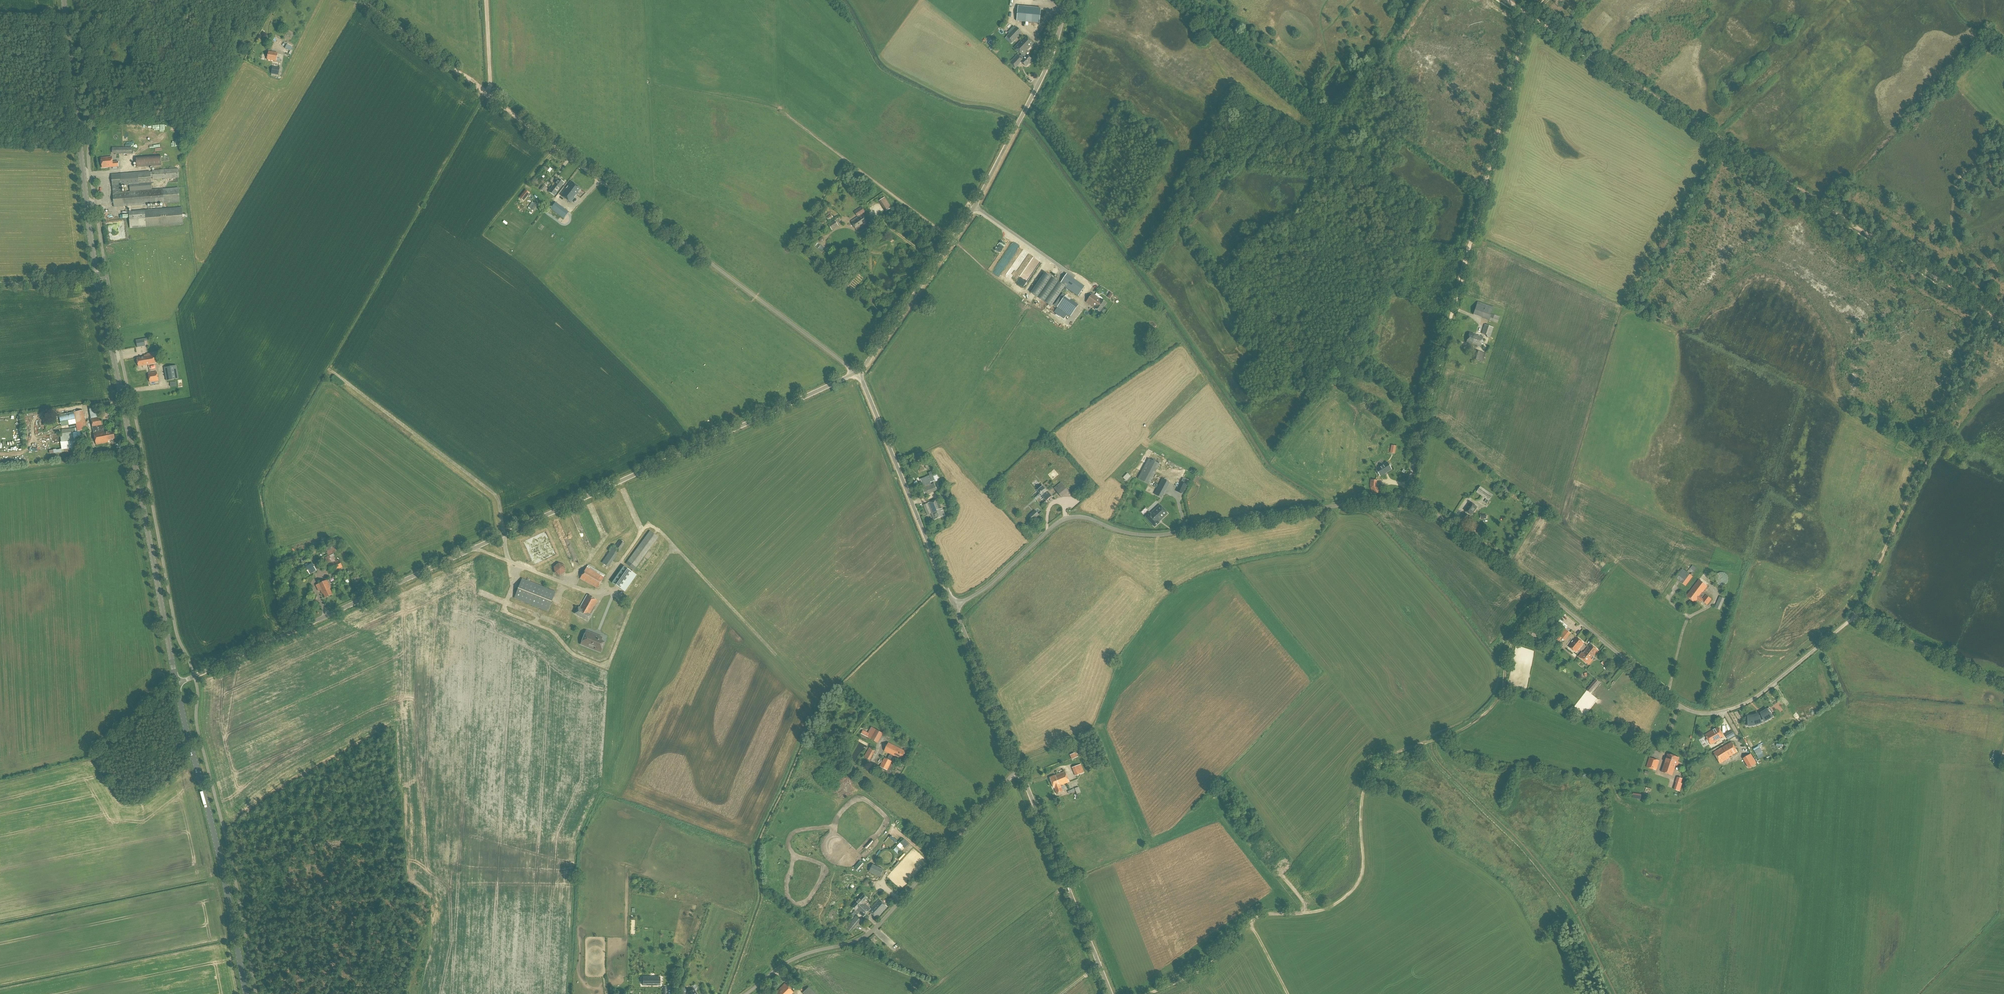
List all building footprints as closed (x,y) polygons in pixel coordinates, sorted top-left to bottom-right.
[(1041,8),(1019,5),(1017,20),(1022,21),(1022,18),(1035,19),(1035,22),(1040,22),(1041,8)] [(1012,42),(1022,33),(1016,27),(1006,37),(1012,42)] [(1026,36),(1015,48),(1022,55),(1020,57),(1019,55),(1010,64),(1015,68),(1021,62),(1026,67),(1032,60),(1027,55),(1026,56),(1023,54),(1033,43),(1026,36)] [(289,53),(292,55),(294,50),(291,49),(293,45),(288,43),(285,48),(290,51),(289,53)] [(267,59),(276,61),(278,53),(268,52),(267,59)] [(278,75),(280,68),(273,67),(271,74),(278,75)] [(136,156),(136,167),(161,166),(161,155),(136,156)] [(101,158),(102,168),(119,166),(118,161),(112,162),(112,157),(101,158)] [(152,178),(152,179),(179,177),(178,169),(152,171),(152,172),(112,175),(114,207),(179,202),(178,188),(152,190),(151,179),(152,178)] [(554,196),(564,183),(558,179),(548,192),(554,196)] [(561,195),(570,203),(581,189),(571,182),(568,186),(566,188),(561,195)] [(530,193),(526,190),(519,198),(523,201),(530,193)] [(530,209),(534,212),(542,199),(538,196),(530,209)] [(892,208),(885,197),(880,200),(887,211),(892,208)] [(546,205),(564,219),(568,212),(551,199),(546,205)] [(851,221),(857,230),(868,223),(862,214),(865,212),(862,207),(854,212),(858,217),(851,221)] [(129,216),(130,228),(183,224),(182,208),(129,212),(129,216)] [(828,225),(832,230),(839,226),(835,220),(828,225)] [(128,240),(127,223),(109,224),(109,232),(116,231),(116,233),(120,233),(120,236),(123,236),(123,240),(128,240)] [(1031,293),(1038,297),(1051,306),(1064,286),(1078,296),(1085,287),(1078,282),(1067,274),(1061,283),(1045,272),(1031,293)] [(1092,293),(1086,302),(1092,306),(1100,312),(1106,303),(1101,299),(1092,293)] [(1071,316),(1079,305),(1065,295),(1057,307),(1071,316)] [(1489,321),(1497,323),(1500,316),(1491,314),(1494,307),(1478,302),(1473,315),(1489,320),(1489,321)] [(1487,337),(1490,338),(1493,328),(1485,325),(1482,334),(1487,335),(1487,337)] [(1468,345),(1477,348),(1477,346),(1480,347),(1483,337),(1470,333),(1466,343),(1469,344),(1468,345)] [(136,340),(137,347),(145,346),(145,342),(147,341),(147,339),(136,340)] [(1472,359),(1483,363),(1486,354),(1475,350),(1472,359)] [(137,358),(138,366),(155,363),(154,353),(147,354),(147,356),(137,358)] [(163,368),(166,381),(178,379),(176,366),(163,368)] [(148,373),(150,382),(158,381),(157,372),(148,373)] [(92,417),(98,416),(95,406),(89,407),(92,417)] [(73,412),(76,428),(77,432),(87,430),(83,410),(73,412)] [(94,433),(96,445),(108,442),(108,441),(115,439),(113,431),(106,432),(106,430),(103,431),(103,426),(101,417),(91,419),(94,433)] [(49,450),(50,454),(61,452),(78,450),(77,444),(76,445),(76,440),(78,440),(79,442),(83,442),(82,436),(78,437),(77,432),(76,428),(61,430),(62,434),(60,434),(62,449),(59,449),(57,450),(56,449),(53,449),(53,450),(49,450)] [(1138,478),(1149,484),(1160,464),(1149,458),(1138,478)] [(1376,469),(1380,476),(1391,469),(1387,462),(1376,469)] [(1123,478),(1127,481),(1131,476),(1127,473),(1123,478)] [(922,488),(925,495),(937,490),(934,484),(932,485),(928,476),(920,479),(924,488),(922,488)] [(1169,482),(1163,479),(1155,494),(1161,497),(1169,482)] [(1373,495),(1379,493),(1375,486),(1376,480),(1371,480),(1370,485),(1370,488),(1373,495)] [(1176,491),(1183,494),(1187,484),(1181,481),(1176,491)] [(1054,488),(1061,497),(1068,492),(1061,483),(1054,488)] [(1037,490),(1046,501),(1052,496),(1042,486),(1037,490)] [(1489,501),(1493,495),(1480,486),(1476,492),(1489,501)] [(947,502),(951,509),(954,507),(950,500),(952,499),(949,495),(944,497),(947,502)] [(931,513),(934,520),(945,516),(942,508),(941,509),(938,499),(923,505),(927,515),(931,513)] [(1465,511),(1472,515),(1477,507),(1471,503),(1465,511)] [(1159,522),(1168,514),(1160,505),(1151,514),(1150,513),(1146,517),(1155,527),(1159,523),(1159,522)] [(1035,511),(1029,516),(1032,520),(1039,515),(1035,511)] [(625,564),(634,570),(658,537),(649,531),(625,564)] [(602,562),(609,567),(617,554),(615,553),(617,550),(619,551),(624,543),(619,540),(614,548),(613,548),(612,547),(610,550),(602,562)] [(324,547),(328,556),(336,552),(331,543),(324,547)] [(328,565),(331,572),(342,567),(339,560),(335,562),(333,557),(334,556),(333,554),(325,558),(328,565)] [(305,568),(309,575),(316,571),(312,563),(305,568)] [(554,573),(560,575),(565,571),(565,565),(559,563),(554,567),(554,573)] [(1687,572),(1692,575),(1697,569),(1693,565),(1687,572)] [(580,579),(597,588),(604,576),(587,566),(580,579)] [(612,583),(625,592),(636,575),(624,566),(612,583)] [(1675,578),(1685,586),(1693,576),(1683,569),(1675,578)] [(1715,578),(1715,579),(1715,580),(1716,581),(1716,582),(1717,583),(1717,584),(1718,584),(1719,585),(1720,585),(1721,585),(1722,585),(1723,585),(1724,585),(1725,584),(1726,583),(1727,583),(1727,582),(1728,582),(1728,581),(1728,580),(1728,579),(1728,578),(1728,577),(1728,576),(1727,575),(1727,574),(1726,574),(1726,573),(1725,573),(1724,572),(1723,572),(1722,572),(1721,572),(1720,572),(1719,573),(1718,573),(1718,574),(1717,574),(1716,575),(1716,576),(1715,577),(1715,578)] [(351,579),(354,585),(361,581),(358,575),(351,579)] [(514,598),(547,611),(555,592),(522,579),(514,598)] [(323,593),(325,598),(332,594),(330,589),(331,588),(327,580),(318,584),(322,594),(323,593)] [(1702,601),(1707,605),(1712,599),(1706,595),(1703,599),(1702,598),(1705,594),(1703,592),(1707,586),(1699,580),(1687,596),(1695,603),(1697,599),(1701,602),(1702,601)] [(575,614),(587,621),(591,615),(590,615),(595,606),(594,606),(597,601),(587,595),(580,607),(579,606),(578,608),(575,614)] [(1715,608),(1720,610),(1725,599),(1720,597),(1715,608)] [(1559,636),(1565,641),(1571,633),(1565,629),(1559,636)] [(584,646),(600,652),(605,642),(601,640),(602,637),(586,631),(582,641),(580,644),(584,646)] [(1569,647),(1576,653),(1584,643),(1577,637),(1569,647)] [(1579,656),(1589,665),(1593,660),(1592,660),(1594,657),(1599,651),(1591,644),(1583,653),(1582,652),(1579,656)] [(1599,681),(1596,679),(1587,690),(1590,692),(1599,681)] [(1762,723),(1761,721),(1764,719),(1765,721),(1769,719),(1772,717),(1767,709),(1764,711),(1761,713),(1762,715),(1759,717),(1758,714),(1755,715),(1752,716),(1749,717),(1746,718),(1747,726),(1749,726),(1754,725),(1758,724),(1762,723)] [(868,738),(878,743),(883,734),(871,727),(868,733),(863,730),(861,734),(868,737),(868,738)] [(1718,727),(1705,735),(1711,744),(1724,737),(1718,727)] [(1763,758),(1769,755),(1760,738),(1754,741),(1763,758)] [(1723,747),(1728,757),(1737,752),(1732,742),(1723,747)] [(880,767),(887,770),(892,761),(890,760),(892,755),(895,756),(902,759),(905,751),(888,743),(884,751),(890,754),(888,759),(885,758),(880,767)] [(864,757),(870,760),(876,750),(870,747),(864,757)] [(1728,757),(1723,747),(1714,753),(1720,764),(1729,758),(1728,757)] [(1662,772),(1672,776),(1676,765),(1678,766),(1679,762),(1678,762),(1679,758),(1668,754),(1662,772)] [(1756,764),(1750,754),(1744,758),(1750,767),(1756,764)] [(1646,767),(1656,770),(1659,761),(1650,758),(1646,767)] [(1081,764),(1072,767),(1076,776),(1078,775),(1084,773),(1081,764)] [(1065,772),(1057,775),(1055,776),(1055,775),(1050,778),(1054,788),(1057,793),(1063,791),(1061,785),(1069,782),(1065,772)] [(1674,790),(1680,792),(1682,784),(1681,783),(1682,779),(1677,777),(1676,782),(1674,790)] [(908,844),(903,839),(900,843),(905,848),(908,844)] [(876,842),(873,840),(865,848),(867,851),(876,842)] [(898,846),(894,850),(898,854),(902,850),(898,846)] [(879,863),(872,873),(877,876),(879,873),(882,874),(886,868),(879,863)] [(869,911),(877,918),(887,907),(880,900),(871,909),(865,903),(867,901),(866,900),(867,898),(864,895),(856,903),(867,913),(869,911)] [(863,917),(867,913),(856,903),(852,908),(855,911),(854,912),(856,913),(858,912),(863,917)] [(846,928),(851,932),(861,920),(856,916),(846,928)] [(793,992),(785,983),(774,993),(791,993),(793,992)]
